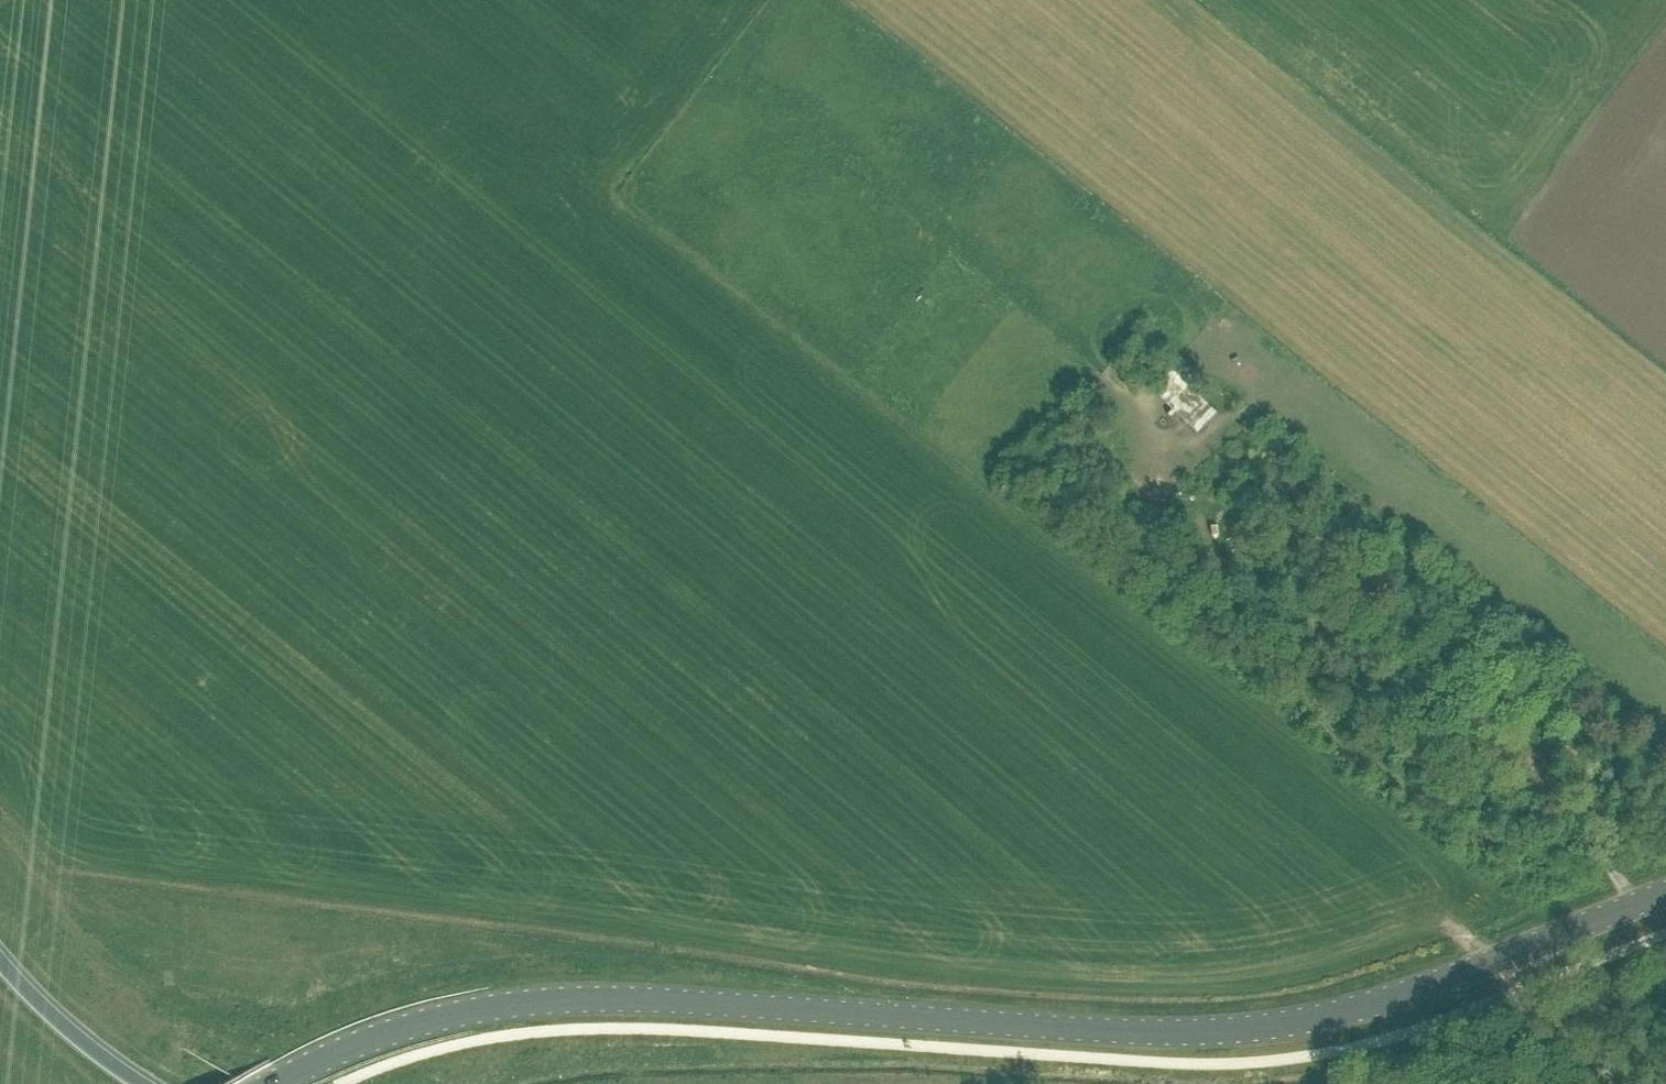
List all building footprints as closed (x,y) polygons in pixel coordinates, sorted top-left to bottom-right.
[(1145,384),(1192,424),(1209,404),(1162,364),(1145,384)]
